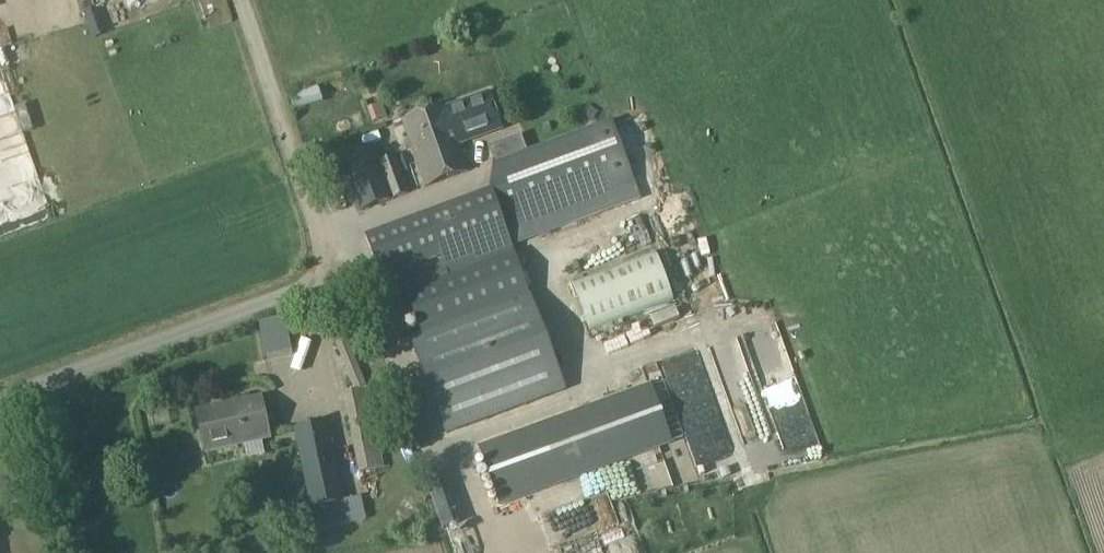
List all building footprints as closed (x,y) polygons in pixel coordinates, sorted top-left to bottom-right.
[(87,12),(91,23),(96,36),(106,33),(97,8),(87,12)] [(444,107),(403,121),(426,187),(467,173),(458,147),(501,132),(488,95),(445,110),(444,107)] [(379,118),(364,126),(371,139),(386,130),(379,118)] [(380,281),(397,275),(420,332),(408,337),(445,434),(557,391),(564,389),(507,232),(636,184),(611,121),(494,164),(490,191),(365,238),(380,281)] [(377,148),(338,162),(356,214),(410,194),(396,155),(381,162),(377,148)] [(28,182),(22,168),(0,176),(0,190),(1,192),(28,182)] [(608,242),(568,257),(580,291),(578,292),(582,304),(609,294),(601,271),(617,265),(608,242)] [(649,304),(637,307),(642,328),(654,325),(649,304)] [(674,387),(696,381),(693,370),(671,376),(674,387)] [(650,382),(479,447),(501,505),(672,440),(650,382)] [(358,474),(383,468),(367,389),(342,394),(358,474)] [(217,411),(216,408),(197,411),(205,452),(236,446),(235,443),(265,437),(258,403),(217,411)] [(326,422),(295,429),(311,510),(310,510),(314,531),(366,520),(361,497),(342,501),(326,422)] [(614,552),(626,552),(624,544),(612,547),(614,552)]
